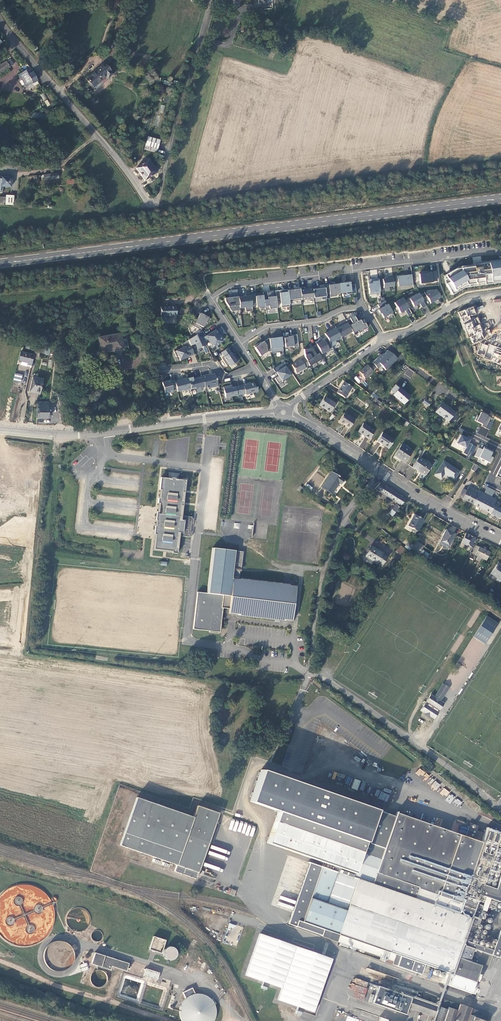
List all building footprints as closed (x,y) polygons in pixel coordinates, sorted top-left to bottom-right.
[(7,61),(0,66),(0,74),(10,67),(7,61)] [(94,87),(111,72),(103,63),(86,78),(94,87)] [(22,73),(19,74),(28,85),(32,83),(37,81),(32,72),(29,68),(22,73)] [(28,85),(19,74),(17,75),(19,78),(20,77),(24,87),(28,85)] [(161,140),(148,137),(147,145),(159,148),(161,140)] [(157,171),(148,159),(136,167),(145,180),(157,171)] [(3,186),(11,187),(12,177),(2,177),(1,178),(0,178),(0,192),(3,193),(3,186)] [(14,195),(6,195),(6,197),(6,202),(6,204),(14,204),(14,195)] [(445,275),(449,282),(446,284),(452,295),(465,287),(468,287),(468,285),(484,283),(484,285),(500,283),(500,261),(465,266),(465,268),(455,269),(445,275)] [(432,282),(432,281),(436,281),(435,271),(419,274),(420,283),(432,282)] [(399,286),(413,284),(412,274),(397,276),(399,286)] [(382,279),(384,288),(394,287),(393,277),(385,278),(385,279),(382,279)] [(374,294),(380,293),(378,279),(374,279),(374,281),(372,281),(372,280),(367,280),(369,294),(374,293),(374,294)] [(346,294),(356,293),(355,285),(350,285),(350,281),(345,282),(346,283),(339,284),(340,293),(346,293),(346,294)] [(335,294),(340,293),(339,284),(333,285),(333,283),(325,284),(325,288),(326,294),(330,294),(330,297),(335,296),(335,294)] [(314,298),(312,288),(305,289),(304,287),(300,288),(300,289),(301,300),(314,299),(314,298)] [(326,294),(325,288),(321,288),(321,287),(312,288),(314,298),(321,297),(322,300),(327,299),(326,294)] [(276,296),(276,300),(280,299),(281,308),(290,307),(289,302),(288,292),(286,292),(286,289),(275,291),(276,296)] [(289,302),(301,300),(300,289),(294,290),(294,291),(292,291),(292,290),(292,289),(287,289),(288,292),(289,302)] [(436,289),(427,290),(424,292),(430,303),(440,297),(436,289)] [(265,308),(265,310),(277,308),(276,300),(276,296),(273,297),(273,292),(267,293),(267,292),(263,292),(263,294),(265,308)] [(259,309),(265,308),(263,294),(257,294),(257,296),(255,296),(255,293),(250,294),(252,306),(256,305),(256,308),(259,307),(259,309)] [(426,305),(419,293),(409,299),(413,306),(419,303),(422,308),(426,305)] [(238,296),(239,308),(245,307),(246,312),(252,311),(252,306),(250,294),(245,295),(245,296),(243,297),(243,295),(238,296)] [(224,298),(225,302),(231,311),(240,310),(239,308),(238,296),(233,296),(233,297),(224,298)] [(403,298),(394,303),(400,313),(405,310),(408,316),(412,314),(403,298)] [(383,318),(392,312),(385,300),(378,305),(380,308),(378,310),(380,314),(381,313),(383,318)] [(176,306),(161,306),(160,318),(166,318),(166,315),(176,315),(176,306)] [(474,307),(459,311),(469,344),(485,339),(478,317),(472,319),(471,316),(476,314),(474,307)] [(203,330),(209,316),(199,312),(194,326),(203,330)] [(360,320),(357,314),(346,320),(346,321),(352,332),(353,334),(357,332),(358,333),(363,331),(362,330),(367,328),(365,323),(362,324),(360,320)] [(341,324),(335,327),(336,328),(341,338),(352,332),(346,321),(343,323),(344,325),(342,326),(341,324)] [(327,338),(331,346),(336,344),(335,341),(341,338),(336,328),(332,330),(332,331),(329,333),(328,332),(325,334),(327,338)] [(204,336),(203,336),(205,341),(207,339),(210,345),(213,346),(221,341),(220,340),(222,339),(220,335),(218,336),(217,334),(217,333),(215,329),(204,336)] [(191,337),(196,349),(206,345),(204,341),(202,337),(201,338),(200,337),(204,334),(201,331),(191,337)] [(292,336),(288,337),(288,333),(283,333),(285,347),(293,346),(294,347),(298,347),(297,335),(292,335),(292,336)] [(119,334),(98,338),(101,350),(122,347),(119,334)] [(270,351),(271,352),(283,351),(281,337),(277,337),(277,338),(273,339),(273,338),(269,338),(270,351)] [(254,346),(260,356),(267,352),(270,351),(269,338),(258,345),(258,344),(254,346)] [(316,345),(321,354),(326,352),(326,353),(333,350),(331,346),(327,338),(322,340),(323,341),(321,342),(320,341),(320,340),(315,342),(316,345)] [(35,344),(23,339),(21,346),(29,348),(29,349),(34,350),(35,344)] [(182,347),(173,351),(175,356),(177,355),(179,360),(185,358),(184,357),(188,355),(188,356),(193,354),(187,340),(180,344),(182,347)] [(481,342),(477,356),(500,364),(500,348),(481,342)] [(50,349),(50,348),(35,344),(34,350),(38,352),(49,355),(49,353),(50,349)] [(312,347),(312,348),(304,350),(305,358),(309,366),(323,358),(321,354),(316,345),(312,347)] [(227,348),(220,352),(223,357),(220,358),(226,366),(228,365),(229,366),(238,360),(234,354),(232,355),(231,354),(227,348)] [(16,363),(30,367),(33,356),(33,355),(20,351),(16,363)] [(385,370),(397,359),(387,351),(382,356),(380,354),(372,362),(378,369),(381,365),(385,370)] [(305,358),(296,362),(297,362),(292,365),(296,373),(305,368),(309,366),(305,358)] [(282,363),(273,369),(276,373),(276,372),(278,375),(278,374),(279,376),(275,378),(278,383),(282,381),(282,382),(291,376),(285,367),(284,367),(282,363)] [(359,372),(360,373),(362,375),(365,378),(372,372),(367,365),(359,372)] [(408,369),(405,375),(411,378),(414,372),(408,369)] [(14,373),(12,381),(20,383),(22,375),(14,373)] [(217,385),(214,373),(201,377),(204,387),(204,388),(210,386),(210,387),(217,385)] [(195,389),(204,387),(201,377),(201,376),(196,377),(197,378),(192,379),(192,377),(187,378),(190,389),(194,388),(195,389)] [(39,394),(43,379),(32,377),(29,391),(39,394)] [(174,381),(176,390),(177,392),(182,390),(183,391),(190,389),(187,378),(174,381)] [(174,381),(173,379),(170,380),(169,380),(161,382),(164,393),(176,390),(174,381)] [(239,385),(241,394),(245,393),(245,394),(257,391),(256,386),(255,387),(254,382),(250,383),(249,383),(247,383),(242,384),(242,385),(239,385)] [(344,398),(351,387),(344,382),(337,392),(344,398)] [(225,397),(241,394),(239,385),(231,387),(230,385),(222,387),(225,397)] [(410,397),(399,388),(393,395),(403,404),(410,397)] [(335,404),(324,396),(319,405),(329,412),(335,404)] [(37,406),(36,417),(48,417),(48,402),(38,402),(37,406)] [(442,403),(438,407),(435,412),(438,414),(447,420),(450,416),(451,417),(455,412),(442,403)] [(478,433),(486,437),(495,418),(480,412),(476,421),(482,424),(478,433)] [(354,421),(344,413),(339,421),(349,428),(354,421)] [(374,431),(363,423),(358,432),(369,439),(374,431)] [(394,440),(382,432),(376,441),(388,449),(394,440)] [(466,448),(463,453),(470,457),(476,446),(470,443),(471,439),(461,434),(456,443),(466,448)] [(412,451),(401,444),(394,455),(404,462),(412,451)] [(474,456),(491,464),(494,457),(491,456),(494,452),(484,447),(483,449),(479,447),(474,456)] [(431,465),(418,457),(412,467),(416,470),(414,474),(421,479),(431,465)] [(459,471),(444,461),(435,474),(441,479),(444,474),(454,480),(459,471)] [(344,479),(332,472),(322,487),(332,493),(339,482),(341,484),(344,479)] [(162,535),(162,541),(162,542),(162,543),(162,544),(162,545),(163,546),(163,547),(164,547),(164,548),(167,548),(167,551),(173,551),(173,553),(178,554),(179,547),(177,547),(178,540),(182,536),(190,537),(191,531),(192,524),(192,518),(192,517),(185,516),(181,512),(182,506),(184,506),(184,501),(182,501),(183,492),(185,492),(187,480),(178,479),(178,480),(176,480),(176,478),(173,478),(172,480),(170,479),(170,478),(162,477),(160,489),(162,490),(161,498),(159,498),(158,503),(160,503),(159,512),(157,512),(156,520),(157,520),(156,526),(155,534),(157,534),(162,535)] [(401,497),(380,483),(375,488),(397,503),(401,497)] [(476,495),(478,491),(469,486),(466,490),(464,492),(462,491),(459,497),(472,503),(476,495)] [(483,499),(476,495),(472,503),(490,513),(494,505),(496,500),(485,494),(483,499)] [(388,513),(392,516),(399,507),(396,504),(388,513)] [(494,505),(490,513),(500,519),(500,518),(500,506),(500,508),(494,505)] [(417,530),(423,520),(414,514),(408,525),(417,530)] [(447,548),(454,534),(446,530),(438,544),(447,548)] [(465,533),(461,543),(470,547),(475,538),(465,533)] [(162,541),(162,535),(157,534),(155,549),(167,551),(167,548),(164,548),(164,547),(163,547),(163,546),(162,545),(162,544),(162,543),(162,542),(162,541)] [(412,549),(426,559),(427,558),(426,557),(422,554),(420,552),(423,546),(417,541),(414,546),(412,549)] [(384,554),(371,546),(364,557),(377,565),(378,564),(382,566),(387,557),(384,554)] [(490,553),(485,550),(482,549),(479,547),(476,546),(472,553),(475,554),(475,555),(478,556),(476,560),(479,561),(481,558),(486,560),(490,553)] [(235,551),(212,548),(207,593),(231,596),(233,578),(235,551)] [(398,562),(395,560),(390,566),(393,568),(398,562)] [(499,583),(500,580),(500,568),(496,564),(490,573),(497,578),(495,580),(499,583)] [(296,586),(233,578),(231,596),(228,616),(293,624),(296,586)] [(485,645),(498,623),(486,616),(473,637),(485,645)] [(426,702),(429,703),(438,709),(439,710),(443,704),(440,701),(435,698),(431,695),(426,702)] [(429,703),(427,706),(436,712),(438,709),(429,703)] [(420,711),(424,714),(429,718),(433,720),(437,712),(436,712),(427,706),(424,704),(420,711)] [(474,949),(499,958),(500,952),(500,930),(493,950),(465,940),(474,911),(479,913),(482,906),(476,904),(479,896),(500,903),(500,874),(495,890),(483,885),(496,848),(397,813),(396,816),(261,770),(250,801),(278,812),(267,843),(323,863),(303,922),(329,931),(327,937),(395,961),(394,963),(393,965),(421,975),(424,965),(453,975),(476,983),(482,966),(470,961),(474,949)] [(354,779),(351,788),(357,790),(360,781),(354,779)] [(444,787),(439,794),(445,798),(450,792),(444,787)] [(445,800),(450,804),(455,797),(450,793),(445,800)] [(457,807),(462,803),(458,798),(453,801),(457,807)] [(219,814),(198,806),(193,818),(151,803),(134,851),(177,865),(175,872),(196,879),(219,814)] [(236,831),(239,821),(232,819),(229,829),(236,831)] [(4,888),(0,899),(0,910),(4,911),(1,919),(0,919),(0,926),(0,933),(0,935),(16,941),(13,942),(19,944),(24,943),(26,944),(46,941),(55,919),(53,904),(50,905),(48,893),(28,885),(4,888)] [(241,927),(230,924),(225,938),(237,941),(241,927)] [(332,959),(259,933),(245,975),(281,987),(277,1000),(314,1013),(332,959)] [(165,940),(153,937),(149,949),(161,953),(165,940)] [(163,948),(166,960),(178,958),(175,946),(163,948)] [(130,964),(94,952),(90,964),(111,971),(112,967),(127,972),(130,964)] [(159,973),(145,969),(144,976),(157,980),(159,973)] [(363,1001),(369,982),(355,978),(353,983),(351,982),(349,989),(354,991),(353,997),(363,1001)] [(170,989),(170,986),(170,980),(166,980),(166,982),(161,982),(161,989),(170,989)] [(456,1003),(454,1009),(448,1007),(447,1009),(435,1005),(389,989),(384,988),(379,986),(373,1004),(406,1015),(408,1008),(435,1017),(434,1020),(487,1020),(490,1014),(456,1003)] [(217,1016),(216,1001),(201,993),(194,994),(194,989),(183,990),(184,999),(179,1008),(180,1020),(214,1020),(217,1016)] [(438,996),(435,1005),(447,1009),(448,1007),(454,1009),(456,1003),(438,996)]
